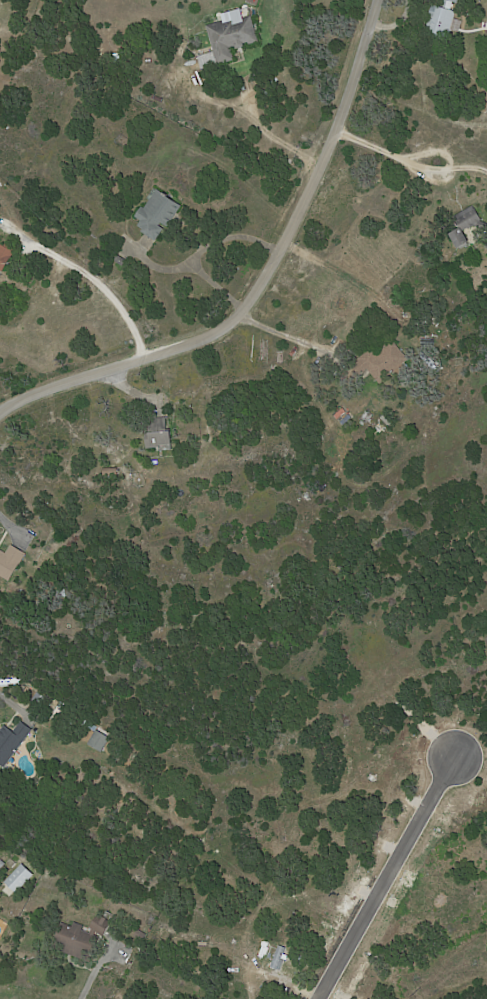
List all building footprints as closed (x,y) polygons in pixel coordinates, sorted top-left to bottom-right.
[(442,6),(444,0),(458,0),(457,2),(454,1),(451,9),(457,11),(449,35),(430,29),(434,17),(429,15),(432,6),(437,7),(438,4),(442,6)] [(249,44),(248,42),(244,43),(245,45),(236,48),(235,45),(231,47),(235,59),(219,64),(218,63),(202,68),(198,56),(214,51),(206,25),(236,15),(237,19),(251,14),(260,40),(249,44)] [(177,213),(168,226),(161,222),(159,225),(164,228),(156,240),(142,231),(144,229),(138,225),(141,220),(135,216),(142,206),(145,208),(157,189),(163,192),(163,191),(168,194),(167,195),(182,206),(177,213)] [(481,220),(486,222),(486,230),(475,225),(469,228),(469,227),(464,231),(469,241),(458,247),(450,234),(459,228),(453,217),(474,205),(482,219),(481,220)] [(2,271),(0,270),(0,246),(1,244),(2,245),(4,242),(17,250),(13,257),(11,256),(2,271)] [(118,255),(126,260),(123,266),(115,261),(118,255)] [(171,442),(171,444),(159,445),(160,447),(146,448),(145,433),(155,432),(154,418),(166,417),(168,431),(170,431),(171,442)] [(379,435),(373,430),(380,423),(385,427),(379,435)] [(9,581),(0,576),(0,550),(5,553),(11,544),(26,553),(9,581)] [(67,596),(57,597),(56,590),(67,589),(67,596)] [(5,767),(0,764),(0,731),(4,726),(13,732),(21,722),(32,730),(5,767)] [(96,728),(110,737),(101,752),(87,743),(96,728)] [(23,866),(26,860),(33,864),(30,869),(23,866)] [(110,923),(106,931),(107,932),(104,938),(99,935),(90,963),(53,950),(63,921),(90,930),(94,923),(98,926),(103,918),(111,923),(110,923)] [(140,930),(148,935),(146,939),(137,933),(140,930)]
